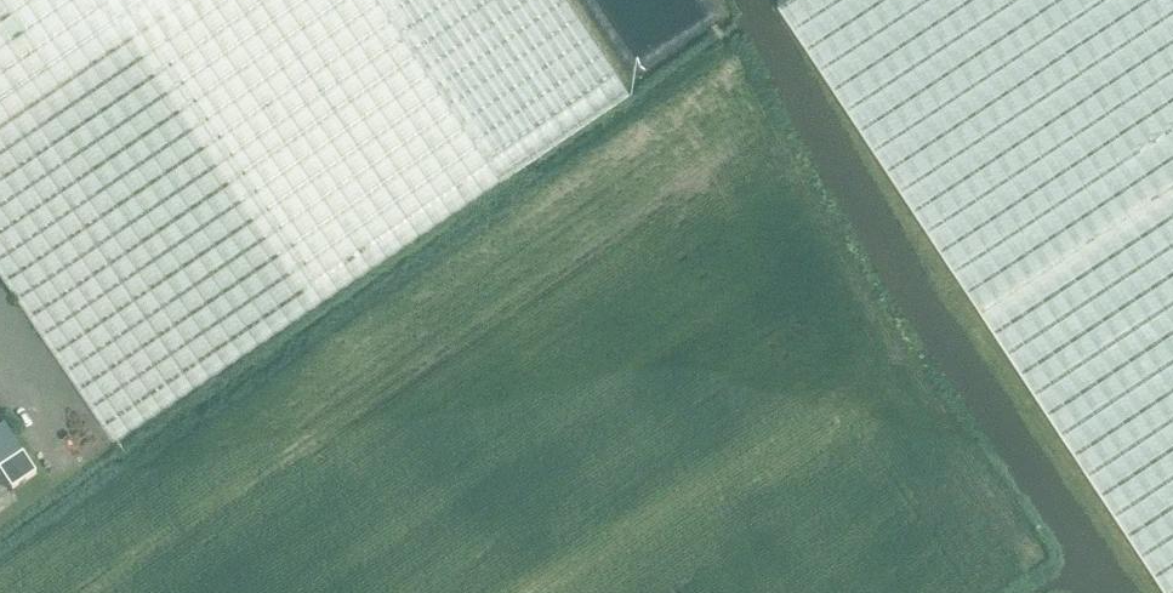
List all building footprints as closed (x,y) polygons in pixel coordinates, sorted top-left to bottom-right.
[(114,435),(630,86),(571,0),(0,0),(0,266),(114,435)] [(965,282),(1170,592),(1172,592),(1172,0),(780,0),(965,282)] [(0,470),(0,472),(13,491),(37,475),(23,455),(0,470)]
